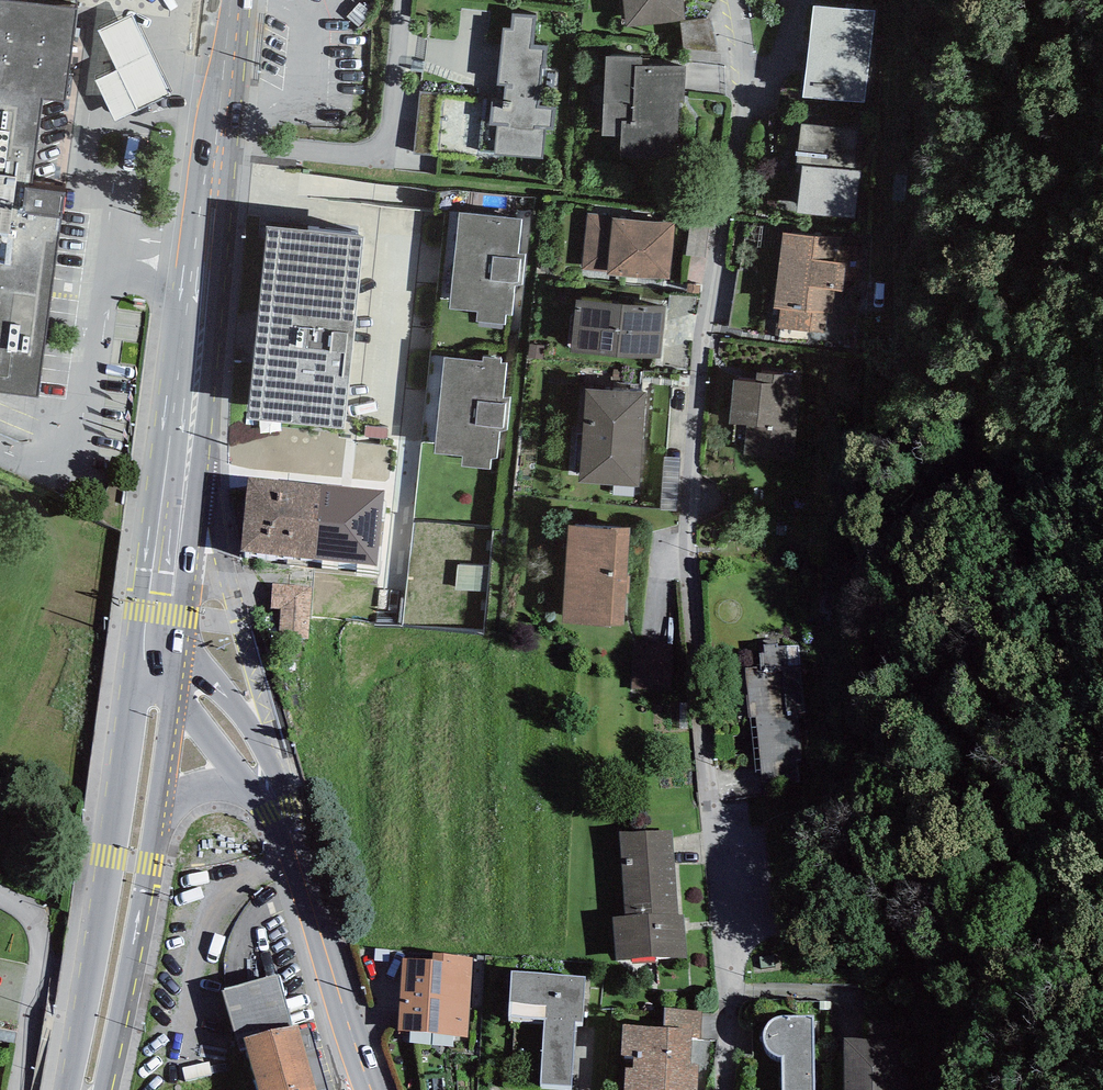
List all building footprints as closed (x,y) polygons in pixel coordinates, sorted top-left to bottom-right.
[(38,397),(63,195),(31,191),(43,99),(65,102),(78,0),(20,0),(20,4),(0,1),(0,393),(38,397)] [(627,26),(681,21),(685,21),(683,0),(624,0),(627,26)] [(875,11),(813,6),(803,97),(863,103),(875,11)] [(96,31),(115,72),(97,80),(117,123),(173,97),(134,14),(96,31)] [(482,122),(480,151),(495,152),(495,155),(542,159),(544,129),(553,130),(559,71),(544,69),(546,49),(532,48),(536,18),(514,15),(511,30),(504,29),(496,86),(505,86),(504,103),(492,102),(490,123),(482,122)] [(683,50),(717,52),(710,17),(685,21),(681,21),(683,50)] [(622,159),(651,158),(678,158),(681,103),(685,103),(687,66),(642,67),(643,58),(608,57),(602,137),(622,137),(622,159)] [(804,166),(798,214),(856,221),(866,132),(801,125),(797,165),(804,166)] [(477,320),(506,324),(507,313),(512,313),(516,283),(522,284),(525,254),(518,253),(522,219),(517,218),(518,213),(499,211),(499,217),(460,212),(449,309),(478,312),(477,320)] [(587,215),(582,269),(607,271),(607,275),(670,281),(676,222),(613,219),(613,216),(587,215)] [(363,238),(266,226),(248,419),(342,430),(363,238)] [(847,240),(781,233),(773,310),(779,310),(776,338),(836,345),(847,240)] [(665,307),(576,299),(572,353),(660,359),(665,307)] [(461,467),(490,470),(491,459),(497,459),(500,429),(506,430),(510,400),(503,399),(507,365),(502,364),(502,359),(484,357),(483,363),(444,358),(434,455),(462,458),(461,467)] [(790,429),(794,375),(756,372),(755,382),(733,380),(729,424),(747,425),(744,461),(786,465),(790,429)] [(646,392),(586,389),(580,483),(639,487),(646,392)] [(679,512),(681,458),(664,457),(662,511),(679,512)] [(385,491),(249,478),(242,551),(376,567),(385,491)] [(630,529),(568,526),(563,622),(625,625),(630,529)] [(312,586),(273,584),(271,607),(281,608),(279,636),(309,638),(312,586)] [(758,717),(762,780),(807,777),(799,647),(777,648),(777,646),(766,646),(766,654),(761,655),(761,669),(747,670),(750,718),(758,717)] [(612,918),(616,961),(686,959),(683,915),(678,915),(672,831),(619,832),(626,917),(612,918)] [(403,959),(398,1031),(468,1037),(474,956),(434,953),(433,961),(403,959)] [(509,1016),(545,1019),(541,1084),(572,1087),(576,1021),(583,1021),(585,976),(512,971),(509,1016)] [(243,1039),(291,1026),(278,974),(222,991),(240,1051),(246,1049),(243,1039)] [(666,1008),(664,1027),(694,1029),(694,1037),(701,1037),(703,1011),(666,1008)] [(814,1016),(782,1016),(775,1018),(770,1022),(765,1028),(764,1036),(765,1045),(771,1052),(778,1055),(783,1055),(783,1089),(815,1089),(814,1016)] [(694,1037),(694,1029),(664,1027),(623,1024),(622,1055),(635,1055),(634,1068),(625,1067),(624,1089),(698,1089),(699,1064),(692,1063),(694,1037)] [(258,1089),(317,1089),(298,1025),(291,1026),(243,1039),(246,1049),(258,1089)] [(844,1037),(844,1089),(920,1089),(920,1037),(844,1037)]
